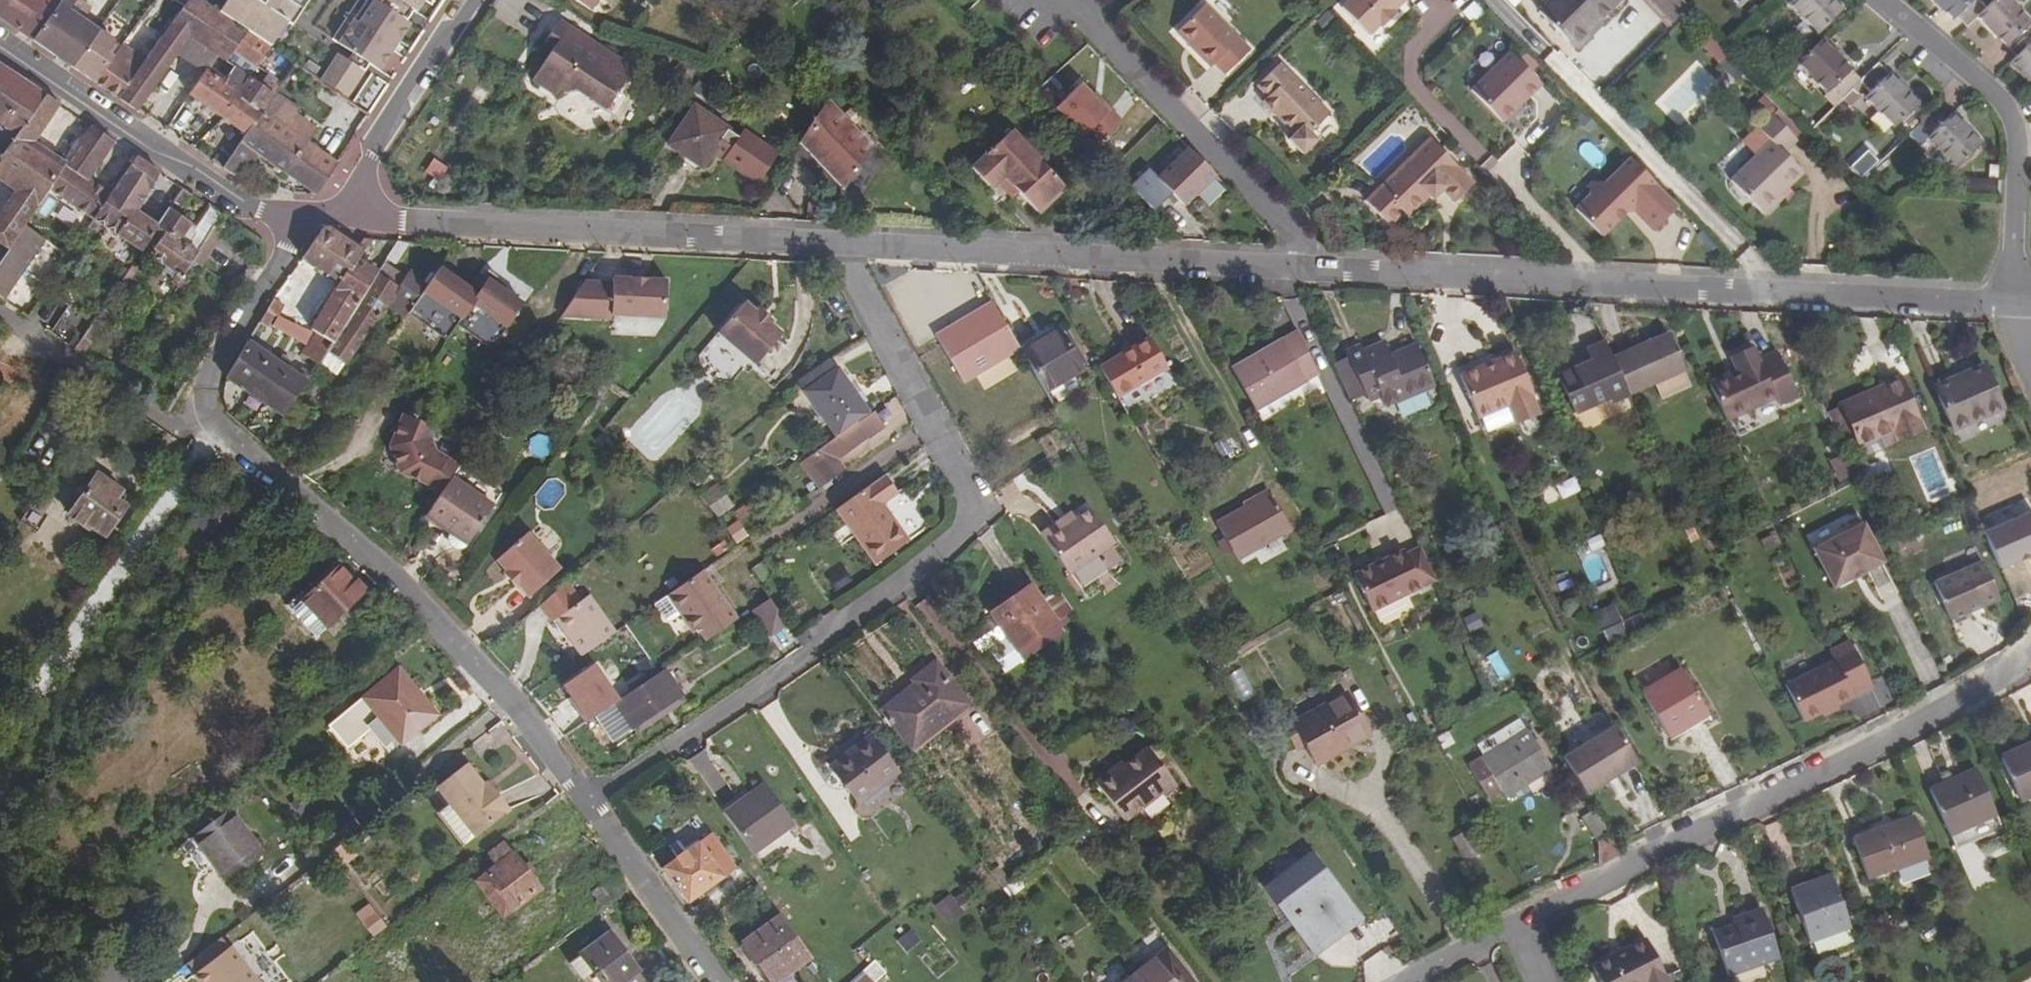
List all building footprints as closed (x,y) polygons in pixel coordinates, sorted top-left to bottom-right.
[(34,39),(59,3),(55,0),(0,0),(0,17),(34,39)] [(70,9),(76,0),(61,0),(59,3),(34,39),(73,67),(100,30),(70,9)] [(97,0),(76,0),(70,9),(100,30),(108,19),(93,6),(97,0)] [(200,0),(187,0),(185,3),(146,57),(118,97),(138,111),(177,55),(189,37),(218,56),(226,61),(233,52),(256,68),(264,56),(288,72),(295,62),(200,0)] [(591,11),(597,0),(574,0),(591,11)] [(1340,6),(1368,33),(1378,22),(1380,24),(1394,10),(1393,9),(1402,0),(1345,0),(1340,6)] [(1607,0),(1542,0),(1536,6),(1567,37),(1593,12),(1594,13),(1607,0)] [(1686,6),(1679,0),(1674,0),(1662,14),(1671,23),(1686,6)] [(1789,4),(1818,34),(1845,8),(1837,0),(1793,0),(1789,4)] [(1935,4),(1936,2),(1954,19),(1957,16),(1968,27),(1978,17),(1986,9),(1977,0),(1931,0),(1935,4)] [(2008,0),(1995,0),(1986,9),(1978,17),(1990,30),(1992,28),(2010,45),(2008,48),(2016,56),(2030,42),(2030,33),(2026,28),(2030,23),(2008,0)] [(1246,47),(1201,1),(1173,29),(1207,65),(1211,62),(1221,71),(1246,47)] [(1574,45),(1600,20),(1594,13),(1593,12),(1567,37),(1574,45)] [(634,70),(561,21),(542,48),(551,54),(527,88),(551,104),(556,96),(562,101),(588,90),(595,94),(591,100),(607,111),(634,70)] [(115,56),(107,50),(115,40),(100,30),(73,67),(96,82),(115,56)] [(209,71),(218,56),(189,37),(177,55),(203,72),(206,69),(209,71)] [(1861,80),(1835,53),(1836,52),(1824,39),(1798,63),(1827,93),(1832,88),(1842,98),(1860,82),(1861,80)] [(2016,56),(2010,63),(2022,76),(2024,74),(2030,81),(2030,42),(2016,56)] [(118,97),(146,57),(130,46),(127,50),(121,47),(115,56),(96,82),(118,97)] [(273,93),(226,61),(218,56),(209,71),(206,69),(203,72),(189,94),(245,133),(273,93)] [(1514,58),(1474,97),(1499,122),(1538,83),(1514,58)] [(1326,112),(1278,62),(1254,85),(1265,97),(1276,108),(1271,112),(1291,134),(1286,139),(1301,153),(1315,139),(1307,132),(1326,112)] [(44,92),(0,63),(0,153),(2,154),(44,92)] [(1906,92),(1879,63),(1861,80),(1860,82),(1870,92),(1865,97),(1894,128),(1920,102),(1908,90),(1906,92)] [(1054,106),(1096,145),(1121,119),(1079,80),(1054,106)] [(1138,104),(1119,86),(1104,101),(1122,119),(1138,104)] [(52,192),(72,205),(90,178),(115,141),(90,124),(65,162),(34,142),(60,103),(44,92),(2,154),(0,157),(0,182),(14,192),(0,213),(0,262),(9,249),(13,252),(29,228),(52,192)] [(308,143),(317,128),(296,114),(299,109),(274,92),(273,93),(245,133),(222,168),(241,181),(257,156),(315,195),(337,163),(308,143)] [(1276,108),(1265,97),(1260,101),(1271,112),(1276,108)] [(842,192),(871,147),(829,101),(817,120),(794,155),(836,199),(842,192)] [(728,128),(695,106),(669,143),(702,167),(728,128)] [(1939,106),(1921,124),(1931,134),(1928,137),(1958,167),(1980,144),(1967,131),(1965,132),(1939,106)] [(1798,138),(1772,111),(1759,125),(1773,139),(1731,179),(1765,214),(1783,196),(1781,194),(1804,172),(1785,151),(1798,138)] [(740,128),(720,164),(758,185),(778,150),(740,128)] [(1063,185),(1031,151),(1012,131),(972,168),(1006,204),(1019,192),(1036,210),(1063,185)] [(1474,183),(1431,137),(1365,201),(1388,225),(1403,212),(1407,215),(1426,196),(1429,199),(1442,187),(1455,201),(1474,183)] [(1739,145),(1714,165),(1724,177),(1749,157),(1739,145)] [(1194,193),(1213,174),(1187,147),(1156,176),(1148,168),(1129,186),(1144,202),(1151,209),(1170,191),(1183,204),(1187,208),(1198,198),(1194,193)] [(137,209),(162,172),(136,155),(110,192),(93,219),(141,250),(157,227),(156,223),(137,209)] [(1653,229),(1678,204),(1631,156),(1606,180),(1590,181),(1588,194),(1573,208),(1599,235),(1628,212),(1633,207),(1634,213),(1653,229)] [(93,219),(110,192),(90,178),(72,205),(93,219)] [(182,186),(175,196),(183,202),(190,191),(182,186)] [(189,279),(183,275),(205,240),(223,214),(211,205),(194,225),(167,207),(156,223),(157,227),(141,250),(176,274),(171,282),(177,286),(175,290),(179,293),(189,279)] [(318,364),(377,270),(358,258),(364,250),(347,239),(328,227),(324,226),(318,228),(300,259),(339,286),(311,328),(316,331),(312,337),(301,354),(318,364)] [(29,228),(13,252),(9,249),(0,262),(0,297),(8,302),(48,241),(29,228)] [(403,317),(426,283),(408,271),(405,276),(382,261),(377,270),(318,364),(318,366),(335,377),(344,363),(347,365),(387,306),(403,317)] [(129,292),(143,269),(132,262),(117,284),(129,292)] [(568,321),(664,324),(665,280),(569,278),(568,321)] [(764,357),(786,333),(773,322),(777,317),(766,307),(762,312),(749,301),(730,322),(764,357)] [(83,354),(103,325),(98,323),(106,312),(101,308),(73,347),(83,354)] [(764,357),(730,322),(722,331),(759,363),(764,357)] [(1084,368),(1062,329),(1022,352),(1045,391),(1084,368)] [(1318,375),(1297,331),(1233,367),(1256,409),(1318,375)] [(1684,370),(1666,332),(1614,357),(1633,396),(1684,370)] [(1166,367),(1148,335),(1097,366),(1117,397),(1166,367)] [(308,380),(248,340),(224,378),(283,418),(308,380)] [(1604,342),(1587,349),(1592,361),(1557,376),(1575,413),(1608,398),(1610,403),(1628,395),(1604,342)] [(1361,346),(1346,353),(1369,400),(1380,395),(1384,405),(1433,385),(1417,344),(1389,355),(1384,343),(1363,352),(1361,346)] [(1794,393),(1774,348),(1755,356),(1751,347),(1729,357),(1733,366),(1705,379),(1723,417),(1772,395),(1774,402),(1794,393)] [(1515,353),(1460,378),(1479,421),(1510,408),(1517,427),(1541,416),(1533,397),(1534,397),(1515,353)] [(871,411),(838,366),(804,390),(836,436),(856,422),(871,411)] [(2002,411),(1984,368),(1934,390),(1953,433),(2002,411)] [(1922,430),(1898,375),(1881,382),(1882,385),(1850,400),(1868,442),(1892,432),(1895,439),(1922,430)] [(1868,442),(1850,400),(1841,404),(1859,447),(1868,442)] [(427,485),(447,457),(435,449),(428,437),(428,426),(402,413),(389,447),(397,475),(427,485)] [(836,460),(867,437),(856,422),(836,436),(799,462),(818,488),(843,470),(836,460)] [(1895,439),(1892,432),(1868,442),(1881,471),(1930,450),(1922,430),(1895,439)] [(1881,471),(1868,442),(1859,447),(1872,475),(1881,471)] [(447,457),(427,485),(440,493),(450,479),(459,465),(447,457)] [(119,498),(125,489),(96,470),(64,516),(87,531),(90,528),(105,538),(128,503),(119,498)] [(907,541),(882,503),(896,493),(884,475),(836,509),(876,564),(907,541)] [(1555,484),(1560,499),(1580,492),(1575,478),(1555,484)] [(466,544),(491,507),(450,479),(440,493),(425,515),(466,544)] [(718,482),(700,493),(714,518),(732,507),(718,482)] [(1290,531),(1269,493),(1216,522),(1221,532),(1214,537),(1224,555),(1233,551),(1237,560),(1290,531)] [(1067,574),(1112,543),(1089,509),(1075,519),(1064,527),(1060,520),(1040,534),(1067,574)] [(1071,513),(1060,520),(1064,527),(1075,519),(1071,513)] [(1808,541),(1828,579),(1880,559),(1860,522),(1808,541)] [(500,567),(505,574),(512,583),(516,580),(524,588),(525,591),(557,564),(526,526),(494,553),(503,564),(500,567)] [(1371,611),(1436,579),(1420,546),(1405,553),(1403,549),(1353,573),(1371,611)] [(1931,581),(1951,622),(2000,600),(1980,558),(1931,581)] [(369,590),(343,562),(290,611),(315,637),(324,629),(326,631),(369,590)] [(737,619),(703,570),(666,595),(680,614),(693,633),(697,630),(705,641),(737,619)] [(1013,650),(1072,611),(1055,587),(1038,599),(1030,586),(989,614),(1013,650)] [(666,595),(654,604),(665,620),(671,620),(680,614),(666,595)] [(610,635),(583,598),(550,621),(561,637),(563,635),(580,656),(610,635)] [(787,624),(769,598),(752,609),(770,635),(787,624)] [(1612,611),(1595,621),(1602,634),(1620,625),(1612,611)] [(1013,650),(989,614),(958,635),(974,657),(988,648),(1004,672),(1020,661),(1013,650)] [(1853,647),(1782,681),(1802,724),(1874,690),(1853,647)] [(965,702),(934,660),(900,687),(903,691),(880,708),(912,749),(953,717),(950,714),(965,702)] [(422,705),(406,686),(411,681),(399,667),(330,724),(348,746),(371,727),(368,723),(378,714),(395,735),(402,743),(437,714),(427,701),(422,705)] [(614,741),(680,696),(663,670),(595,716),(614,741)] [(1707,715),(1681,671),(1650,689),(1676,733),(1707,715)] [(427,701),(411,681),(406,686),(422,705),(427,701)] [(1676,733),(1650,689),(1643,692),(1668,737),(1676,733)] [(1367,735),(1344,693),(1292,723),(1305,744),(1316,764),(1367,735)] [(395,735),(378,714),(368,723),(371,727),(385,743),(395,735)] [(1305,744),(1292,723),(1284,727),(1296,749),(1305,744)] [(1636,763),(1615,725),(1563,757),(1585,794),(1636,763)] [(1550,767),(1529,732),(1482,760),(1504,795),(1550,767)] [(856,801),(896,770),(871,738),(851,754),(848,750),(828,765),(856,801)] [(2002,758),(2020,800),(2030,795),(2030,746),(2002,758)] [(1111,771),(1096,783),(1125,821),(1162,793),(1164,795),(1177,785),(1147,748),(1125,765),(1114,774),(1111,771)] [(1122,762),(1111,771),(1114,774),(1125,765),(1122,762)] [(508,811),(491,792),(486,795),(480,787),(464,764),(434,788),(447,803),(435,813),(461,847),(473,837),(508,811)] [(864,814),(905,782),(896,770),(856,801),(853,803),(852,808),(855,813),(859,816),(864,814)] [(1977,770),(1932,790),(1956,847),(2000,827),(1977,770)] [(491,792),(485,783),(480,787),(486,795),(491,792)] [(753,854),(793,826),(765,783),(763,786),(724,813),(753,854)] [(226,881),(264,854),(249,834),(228,808),(191,835),(192,836),(212,862),(226,881)] [(1611,835),(1595,809),(1581,817),(1597,843),(1611,835)] [(1882,828),(1854,838),(1868,878),(1928,857),(1915,820),(1884,831),(1882,828)] [(1486,850),(1472,826),(1451,837),(1465,862),(1486,850)] [(733,863),(712,833),(700,841),(721,872),(733,863)] [(212,862),(192,836),(182,844),(201,870),(212,862)] [(341,866),(361,849),(350,836),(330,853),(341,866)] [(721,872),(700,841),(699,840),(661,867),(686,904),(724,876),(721,872)] [(540,887),(513,851),(510,854),(502,844),(488,854),(496,865),(476,880),(490,900),(497,895),(509,911),(540,887)] [(387,867),(376,853),(358,868),(368,881),(387,867)] [(1358,917),(1311,858),(1268,890),(1313,950),(1358,917)] [(331,879),(321,866),(224,940),(234,953),(331,879)] [(1850,927),(1831,877),(1791,891),(1809,942),(1850,927)] [(948,894),(933,906),(948,924),(963,912),(948,894)] [(509,911),(497,895),(490,900),(502,916),(509,911)] [(352,918),(369,938),(385,924),(368,904),(352,918)] [(1762,910),(1732,921),(1735,927),(1713,934),(1728,975),(1778,957),(1762,910)] [(780,915),(741,943),(769,981),(776,981),(810,958),(780,915)] [(1809,942),(1815,958),(1855,942),(1850,927),(1809,942)] [(905,951),(919,941),(910,929),(896,939),(905,951)] [(637,970),(609,933),(569,963),(582,981),(587,978),(590,981),(621,981),(637,970)] [(1646,940),(1592,968),(1600,981),(1668,981),(1646,940)] [(1166,949),(1134,974),(1141,981),(1192,981),(1166,949)] [(621,981),(646,981),(637,970),(621,981)] [(863,971),(855,977),(850,981),(873,981),(863,971)] [(1134,974),(1123,981),(1141,981),(1134,974)]
